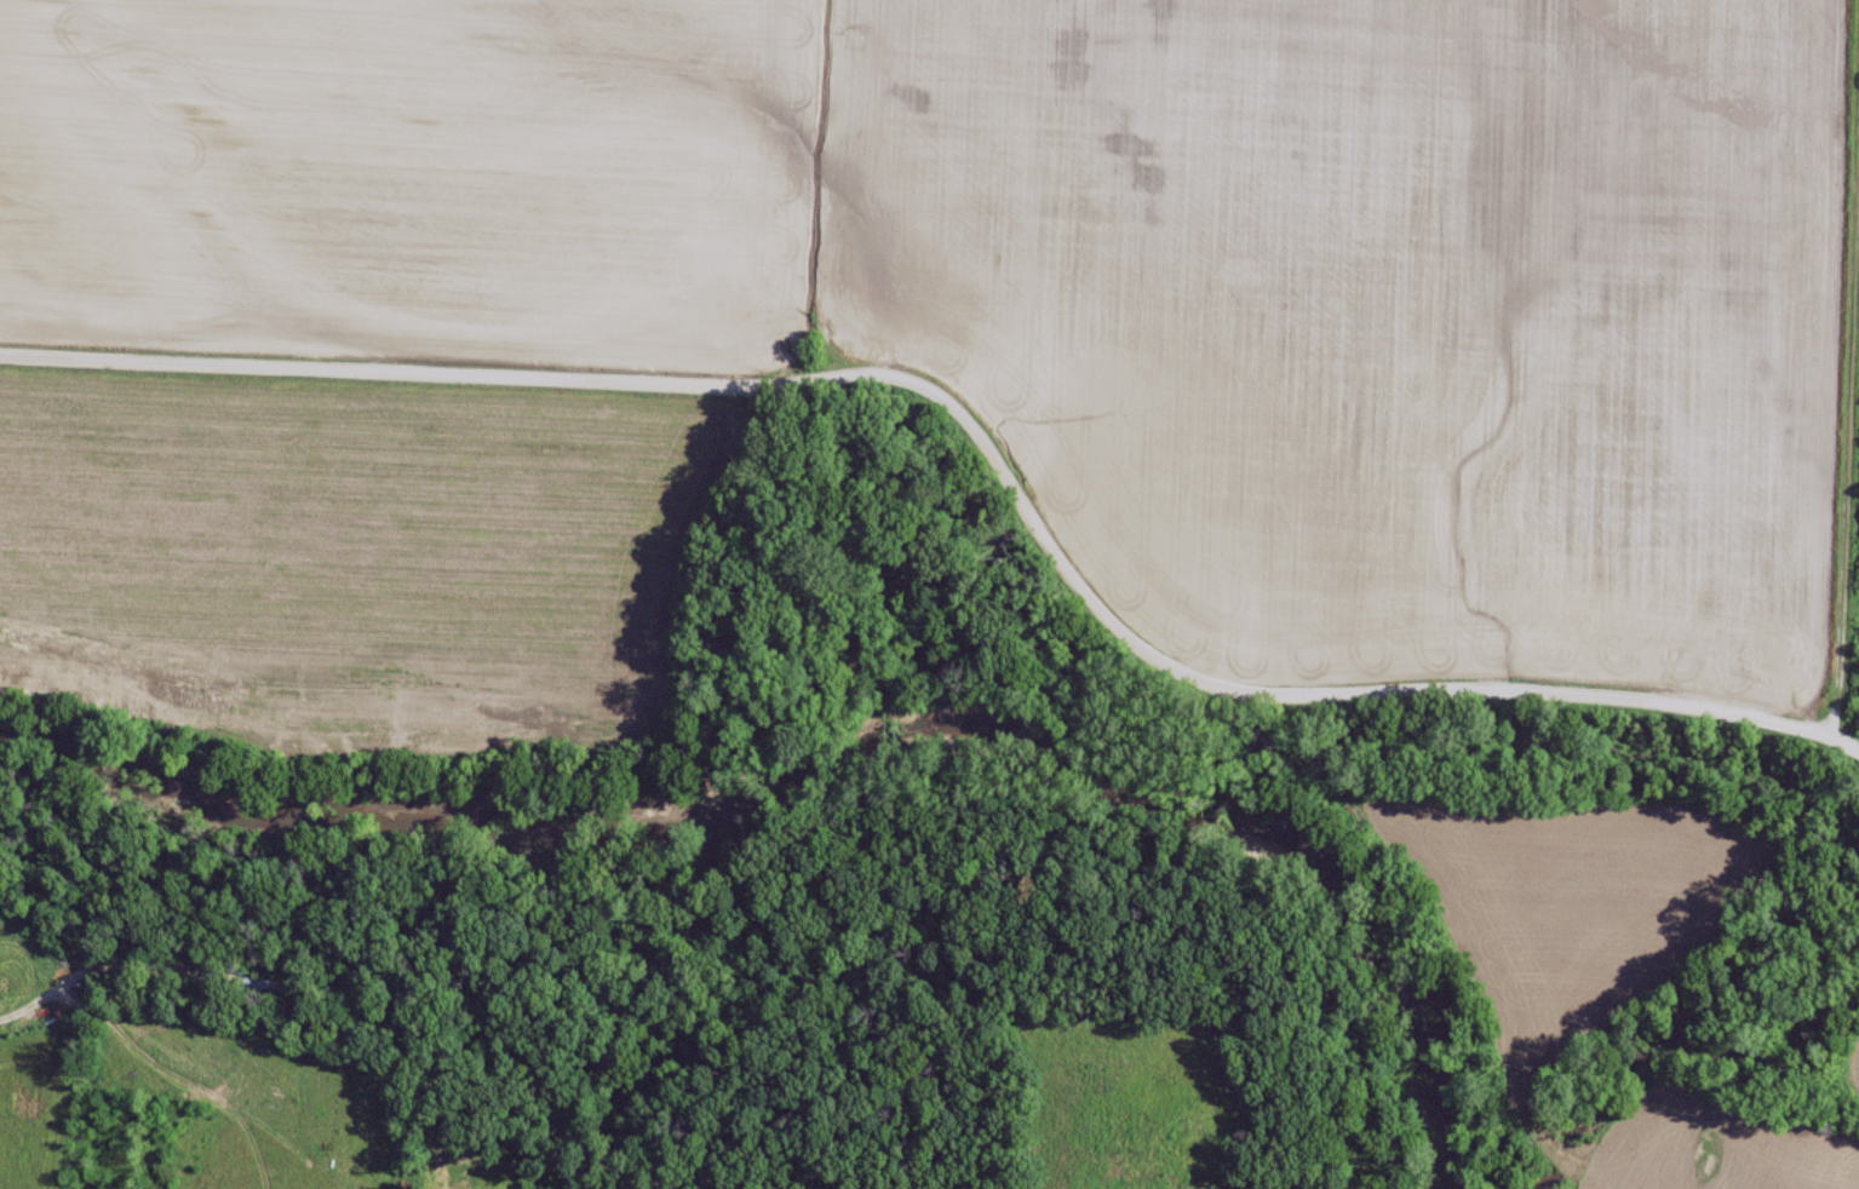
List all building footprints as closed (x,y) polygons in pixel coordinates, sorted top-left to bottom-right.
[(284,986),(244,978),(242,992),(282,1000),(284,986)]
